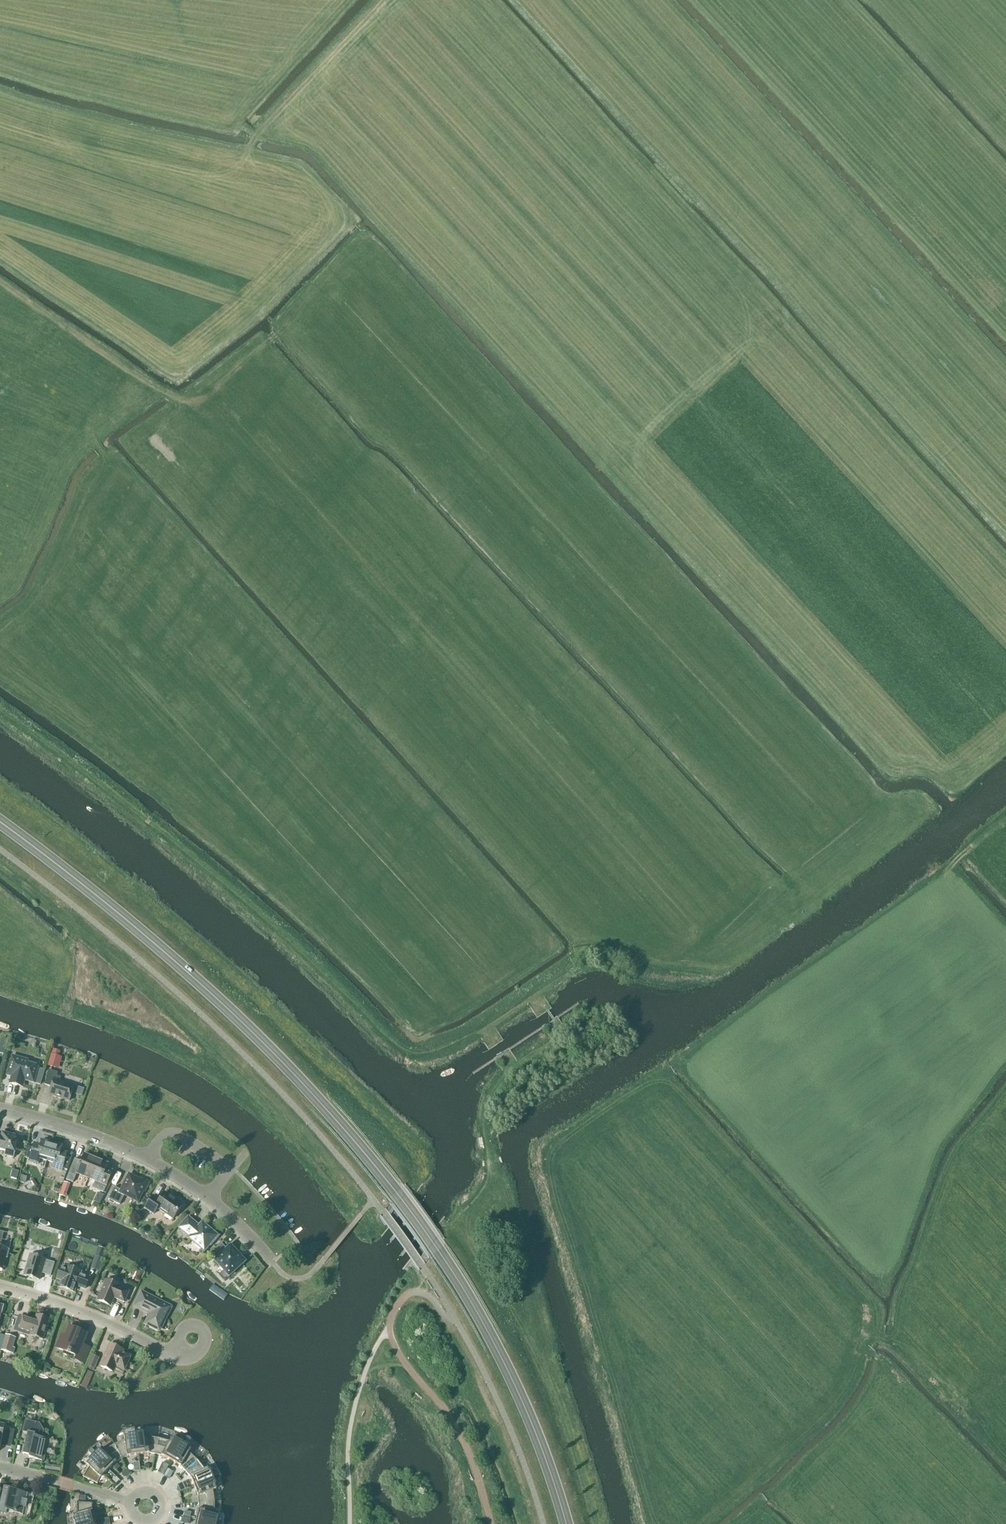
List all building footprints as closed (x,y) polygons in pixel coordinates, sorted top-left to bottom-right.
[(58,1069),(62,1058),(51,1054),(47,1066),(58,1069)] [(34,1083),(38,1066),(27,1063),(28,1061),(12,1056),(7,1076),(11,1077),(9,1084),(23,1087),(25,1081),(34,1083)] [(69,1101),(74,1086),(59,1082),(61,1077),(57,1076),(58,1073),(49,1070),(44,1085),(51,1087),(49,1095),(69,1101)] [(16,1136),(2,1133),(1,1137),(0,1137),(0,1150),(6,1152),(5,1156),(14,1158),(16,1150),(20,1151),(22,1142),(15,1140),(16,1136)] [(47,1161),(52,1144),(42,1141),(40,1146),(34,1144),(33,1148),(27,1147),(24,1158),(29,1159),(29,1161),(38,1164),(40,1159),(47,1161)] [(52,1144),(47,1161),(54,1163),(52,1168),(62,1171),(62,1169),(67,1171),(72,1156),(67,1155),(67,1154),(61,1152),(62,1147),(52,1144)] [(88,1178),(96,1159),(84,1154),(81,1162),(75,1159),(66,1180),(73,1183),(77,1173),(88,1178)] [(96,1159),(88,1178),(95,1181),(92,1188),(103,1193),(110,1177),(104,1174),(108,1165),(96,1159)] [(26,1184),(27,1177),(21,1175),(19,1182),(26,1184)] [(140,1181),(129,1175),(121,1190),(115,1187),(108,1200),(119,1205),(124,1195),(138,1202),(143,1191),(145,1191),(148,1183),(141,1180),(140,1181)] [(176,1201),(164,1193),(159,1200),(153,1196),(145,1208),(154,1214),(158,1209),(173,1219),(183,1205),(181,1204),(182,1203),(177,1199),(176,1201)] [(199,1227),(188,1217),(179,1228),(190,1237),(189,1238),(204,1251),(210,1245),(211,1246),(210,1247),(220,1236),(211,1228),(210,1229),(212,1230),(211,1231),(202,1223),(199,1227)] [(229,1277),(245,1262),(230,1246),(214,1261),(229,1277)] [(51,1276),(55,1263),(45,1260),(30,1255),(24,1276),(39,1280),(41,1274),(51,1276)] [(99,1271),(103,1259),(95,1256),(90,1268),(99,1271)] [(81,1272),(67,1267),(66,1270),(61,1268),(57,1279),(62,1281),(60,1287),(74,1292),(77,1284),(79,1285),(79,1287),(85,1289),(89,1278),(80,1275),(81,1272)] [(140,1279),(144,1272),(138,1269),(135,1276),(140,1279)] [(124,1303),(129,1292),(118,1287),(119,1286),(107,1280),(98,1299),(111,1304),(114,1297),(117,1298),(116,1299),(124,1303)] [(159,1330),(170,1308),(141,1293),(135,1306),(151,1314),(146,1324),(159,1330)] [(14,1329),(30,1334),(30,1336),(44,1340),(50,1320),(37,1316),(35,1322),(19,1316),(14,1329)] [(81,1345),(86,1334),(69,1327),(65,1337),(61,1336),(56,1348),(77,1356),(75,1360),(83,1363),(89,1348),(81,1345)] [(15,1353),(17,1347),(15,1346),(18,1336),(7,1333),(3,1349),(15,1353)] [(124,1370),(130,1356),(122,1353),(123,1351),(109,1344),(100,1366),(113,1373),(116,1366),(124,1370)] [(94,1370),(99,1358),(92,1355),(87,1366),(94,1370)] [(41,1438),(42,1431),(38,1424),(25,1421),(23,1431),(28,1432),(23,1454),(29,1456),(29,1458),(43,1461),(48,1440),(41,1438)] [(3,1432),(4,1431),(0,1430),(0,1448),(1,1443),(11,1445),(14,1431),(8,1429),(8,1433),(3,1432)] [(155,1454),(158,1439),(147,1437),(147,1434),(142,1434),(135,1435),(138,1455),(149,1453),(155,1454)] [(127,1456),(138,1455),(135,1435),(128,1436),(124,1437),(125,1441),(114,1445),(122,1459),(127,1456)] [(171,1461),(181,1444),(175,1440),(171,1438),(169,1442),(158,1439),(155,1454),(161,1456),(171,1461)] [(185,1471),(197,1461),(189,1453),(191,1449),(187,1447),(181,1444),(171,1461),(181,1467),(185,1471)] [(116,1462),(122,1459),(114,1445),(105,1451),(102,1448),(99,1451),(94,1456),(108,1470),(116,1462)] [(100,1478),(108,1470),(94,1456),(89,1461),(86,1464),(89,1467),(83,1477),(97,1484),(100,1478)] [(194,1486),(212,1479),(209,1472),(208,1468),(204,1470),(197,1461),(185,1471),(189,1476),(194,1486)] [(163,1476),(167,1468),(161,1465),(157,1473),(163,1476)] [(167,1468),(163,1476),(163,1477),(163,1476),(169,1479),(173,1472),(167,1468)] [(199,1503),(215,1502),(213,1491),(216,1489),(215,1485),(212,1479),(194,1486),(198,1497),(199,1503)] [(180,1492),(189,1488),(185,1481),(177,1485),(180,1492)] [(0,1492),(0,1513),(5,1515),(6,1511),(25,1515),(29,1495),(12,1491),(11,1491),(11,1492),(10,1492),(10,1493),(9,1493),(9,1494),(0,1492)] [(212,1523),(216,1523),(217,1518),(218,1514),(215,1513),(215,1502),(199,1503),(199,1509),(196,1520),(212,1523)] [(95,1521),(92,1510),(92,1503),(76,1503),(77,1514),(73,1515),(74,1519),(75,1523),(84,1523),(95,1521)]
